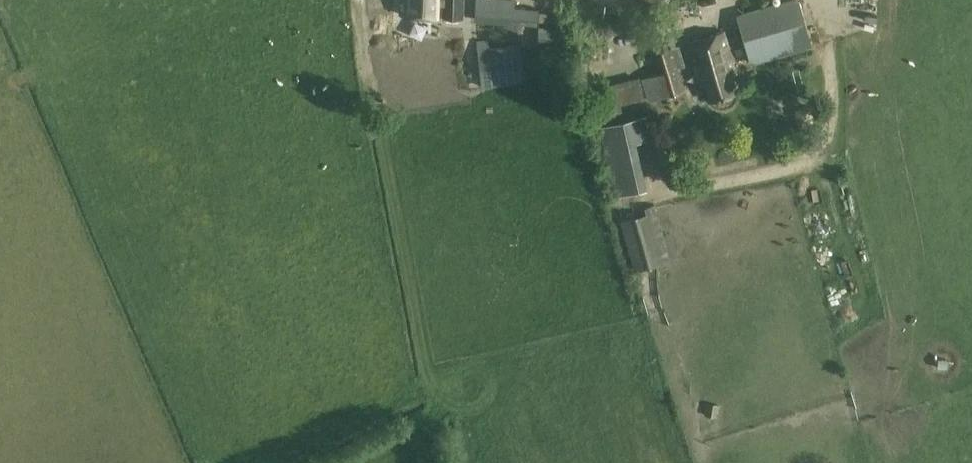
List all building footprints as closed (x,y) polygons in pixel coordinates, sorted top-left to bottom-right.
[(391,0),(369,0),(369,10),(391,10),(391,0)] [(400,14),(462,17),(463,0),(401,0),(400,14)] [(737,14),(753,65),(812,47),(798,0),(784,0),(737,14)] [(531,45),(559,46),(560,6),(532,5),(531,45)] [(486,19),(508,18),(507,11),(485,12),(486,19)] [(400,19),(379,18),(378,40),(399,41),(400,19)] [(605,19),(576,23),(579,45),(584,44),(585,55),(609,52),(607,34),(627,31),(625,19),(605,22),(605,19)] [(497,20),(498,37),(511,36),(510,20),(497,20)] [(737,92),(732,75),(737,73),(725,32),(688,43),(701,85),(705,84),(710,100),(737,92)] [(478,49),(481,73),(524,68),(521,45),(478,49)] [(658,74),(642,78),(649,102),(686,91),(674,47),(652,54),(658,74)] [(639,76),(589,88),(597,123),(617,118),(616,112),(622,111),(620,104),(645,98),(639,76)] [(599,126),(615,196),(647,188),(636,141),(653,137),(647,114),(599,126)] [(621,221),(636,271),(672,260),(656,210),(621,221)]
